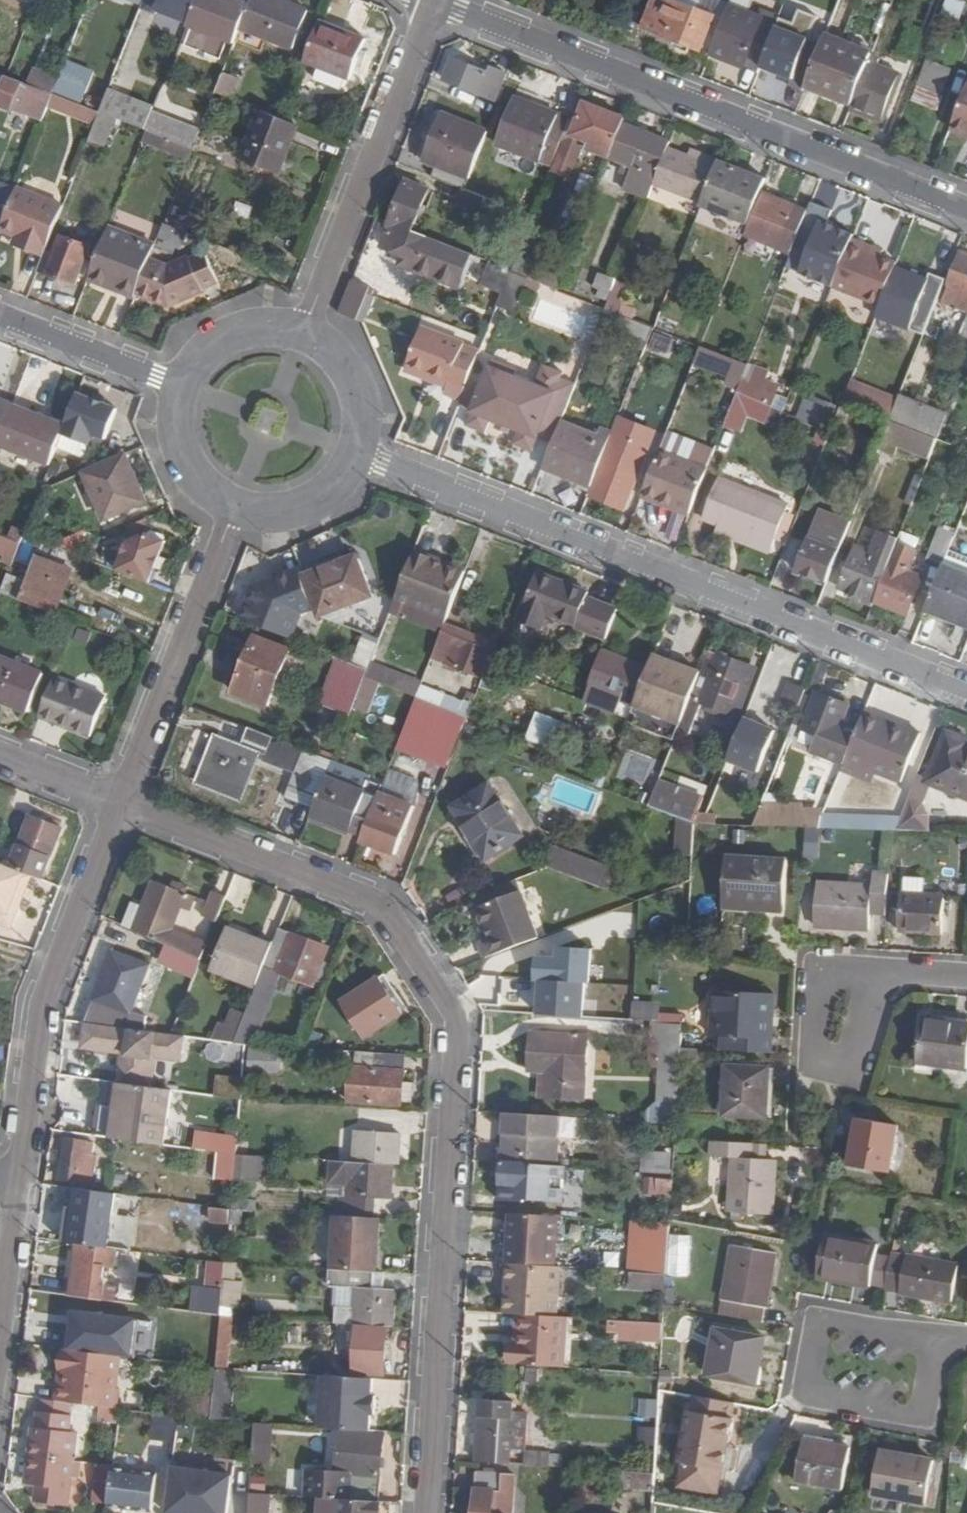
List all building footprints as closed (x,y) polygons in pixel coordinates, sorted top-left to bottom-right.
[(11,25),(25,31),(37,0),(21,0),(11,25)] [(222,8),(246,18),(253,0),(205,0),(205,1),(222,8)] [(246,18),(241,29),(267,39),(294,50),(310,10),(285,0),(253,0),(246,18)] [(717,16),(704,52),(711,55),(730,5),(718,0),(680,0),(680,1),(717,16)] [(966,2),(966,0),(948,0),(942,16),(959,23),(966,2)] [(652,2),(643,29),(704,52),(717,16),(680,1),(680,3),(652,2)] [(959,23),(966,27),(966,2),(959,23)] [(763,19),(730,5),(711,55),(744,68),(763,19)] [(799,18),(792,34),(822,46),(826,35),(828,30),(799,18)] [(366,39),(321,21),(305,62),(316,66),(318,80),(338,88),(349,79),(350,80),(366,39)] [(241,29),(236,42),(262,52),(267,39),(241,29)] [(817,60),(815,65),(807,83),(807,84),(854,102),(872,55),(873,53),(826,35),(822,46),(817,60)] [(882,58),(872,55),(854,102),(851,111),(881,122),(900,74),(879,65),(882,58)] [(507,75),(491,68),(489,74),(453,59),(444,81),(496,101),(507,75)] [(801,59),(794,78),(807,83),(815,65),(801,59)] [(953,70),(928,61),(919,87),(943,96),(953,70)] [(94,71),(70,62),(59,92),(83,101),(94,71)] [(242,80),(224,73),(216,92),(234,99),(242,80)] [(7,77),(0,94),(0,107),(29,118),(32,112),(41,116),(50,93),(7,77)] [(159,94),(114,78),(101,113),(117,119),(145,130),(153,110),(159,94)] [(913,102),(938,111),(943,96),(919,87),(913,102)] [(954,124),(966,129),(966,89),(954,124)] [(516,98),(496,146),(552,168),(565,134),(570,120),(516,98)] [(78,116),(78,117),(96,124),(101,113),(72,102),(68,112),(78,116)] [(585,103),(572,137),(565,134),(552,168),(550,170),(570,178),(582,148),(610,159),(623,124),(625,119),(585,103)] [(202,129),(153,110),(145,130),(172,140),(194,149),(202,129)] [(242,159),(280,175),(299,126),(283,120),(262,111),(242,159)] [(101,113),(96,124),(90,141),(106,148),(117,119),(101,113)] [(424,162),(436,167),(432,178),(465,190),(489,131),(443,114),(424,162)] [(634,168),(626,190),(648,199),(654,185),(668,148),(670,142),(623,124),(610,159),(634,168)] [(172,140),(145,130),(140,142),(168,152),(172,140)] [(194,149),(172,140),(168,152),(190,160),(191,156),(194,149)] [(688,156),(668,148),(654,185),(702,204),(719,161),(703,155),(701,161),(688,156)] [(703,155),(691,150),(688,156),(701,161),(703,155)] [(767,179),(719,161),(702,204),(701,208),(748,227),(761,193),(767,179)] [(428,190),(406,181),(390,224),(412,232),(428,190)] [(64,206),(17,188),(0,230),(18,237),(31,242),(27,251),(45,257),(46,254),(64,206)] [(461,206),(489,216),(495,201),(467,191),(461,206)] [(808,212),(761,193),(748,227),(744,235),(781,250),(782,247),(793,251),(808,212)] [(254,207),(237,202),(232,216),(249,221),(254,207)] [(197,213),(176,206),(172,219),(193,226),(197,213)] [(810,217),(796,252),(793,251),(791,256),(787,267),(834,286),(852,239),(854,235),(810,217)] [(704,226),(695,223),(675,273),(684,277),(704,226)] [(164,224),(163,226),(159,239),(183,248),(188,233),(164,224)] [(397,266),(458,289),(471,255),(412,232),(390,224),(381,247),(401,255),(397,266)] [(143,242),(108,228),(91,275),(121,287),(119,291),(135,297),(137,293),(150,259),(151,259),(156,246),(143,242)] [(31,242),(18,237),(14,246),(27,251),(31,242)] [(46,254),(45,257),(39,271),(76,284),(90,247),(61,237),(54,256),(46,254)] [(834,286),(834,287),(881,305),(898,263),(898,262),(867,249),(868,245),(852,239),(834,286)] [(151,259),(150,259),(137,293),(167,306),(203,292),(202,289),(218,283),(205,253),(190,260),(188,258),(169,266),(151,259)] [(945,304),(966,313),(966,256),(961,254),(950,284),(952,285),(945,304)] [(512,270),(511,273),(527,279),(559,292),(565,275),(518,255),(512,270)] [(491,262),(484,280),(505,289),(511,273),(512,270),(491,262)] [(898,262),(898,263),(881,305),(877,317),(924,336),(946,281),(934,276),(932,281),(920,276),(922,271),(898,262)] [(595,297),(609,302),(617,281),(617,280),(597,272),(591,287),(598,290),(595,297)] [(514,313),(527,279),(511,273),(505,289),(498,307),(514,313)] [(352,281),(350,287),(368,294),(371,289),(352,281)] [(630,286),(617,281),(609,302),(606,308),(620,313),(630,286)] [(356,321),(368,294),(350,287),(340,313),(356,321)] [(372,295),(368,294),(356,321),(363,324),(374,296),(372,295)] [(627,319),(605,310),(600,324),(622,333),(627,319)] [(957,337),(966,341),(966,313),(957,337)] [(481,351),(423,329),(407,370),(449,387),(448,391),(446,395),(461,401),(469,382),(481,351)] [(662,341),(651,336),(639,366),(651,371),(662,341)] [(918,344),(908,383),(923,386),(933,348),(918,344)] [(734,360),(701,347),(692,370),(725,383),(734,360)] [(517,370),(492,360),(482,388),(472,412),(467,426),(486,434),(492,420),(520,431),(514,445),(534,452),(540,437),(544,426),(558,431),(562,422),(572,397),(558,391),(565,373),(557,371),(549,390),(536,385),(514,376),(517,370)] [(734,360),(725,383),(740,388),(748,366),(734,360)] [(549,390),(557,371),(543,365),(536,385),(549,390)] [(748,366),(740,388),(737,393),(755,401),(763,381),(757,379),(761,371),(748,366)] [(783,367),(777,380),(791,385),(797,373),(783,367)] [(407,370),(405,374),(448,391),(449,387),(407,370)] [(766,378),(763,381),(755,401),(770,407),(780,382),(766,378)] [(472,412),(482,388),(469,382),(461,401),(459,407),(472,412)] [(891,421),(899,401),(851,382),(843,402),(891,421)] [(755,401),(737,393),(724,427),(741,433),(748,417),(766,424),(766,423),(776,427),(782,412),(770,407),(755,401)] [(836,404),(814,395),(805,419),(828,428),(836,404)] [(899,401),(891,421),(938,440),(949,414),(901,395),(899,401)] [(13,405),(0,399),(0,438),(13,405)] [(13,405),(0,438),(0,445),(51,465),(52,461),(60,442),(66,426),(13,405)] [(283,412),(266,406),(258,426),(275,433),(283,412)] [(853,414),(841,410),(837,420),(849,424),(853,414)] [(938,440),(891,421),(880,449),(896,455),(899,446),(931,458),(938,440)] [(598,436),(562,422),(558,431),(554,443),(544,470),(591,488),(612,436),(613,433),(602,428),(598,436)] [(558,431),(544,426),(540,437),(554,443),(558,431)] [(827,444),(831,434),(818,428),(813,439),(827,444)] [(632,444),(612,436),(591,488),(588,496),(626,511),(637,478),(622,473),(632,444)] [(707,470),(660,451),(642,498),(670,510),(672,504),(691,511),(707,470)] [(148,503),(128,455),(86,473),(106,520),(148,503)] [(788,506),(720,479),(703,523),(771,550),(788,506)] [(913,506),(921,485),(911,482),(903,502),(913,506)] [(827,584),(851,523),(820,511),(796,571),(827,584)] [(939,529),(928,558),(945,564),(946,564),(951,549),(956,536),(939,529)] [(855,547),(839,588),(876,603),(890,565),(892,561),(899,544),(901,539),(881,532),(873,554),(855,547)] [(127,541),(116,569),(149,582),(165,540),(146,533),(127,541)] [(44,551),(47,543),(24,534),(20,544),(15,556),(14,560),(22,564),(27,551),(30,545),(40,550),(44,551)] [(5,552),(15,556),(20,544),(0,536),(0,550),(5,552)] [(892,561),(890,565),(876,603),(907,615),(923,577),(910,572),(912,566),(918,551),(899,544),(892,561)] [(946,564),(966,572),(966,556),(951,549),(946,564)] [(14,560),(15,556),(5,552),(1,563),(11,567),(14,560)] [(431,560),(413,552),(394,599),(447,619),(463,577),(429,563),(431,560)] [(65,566),(36,555),(27,580),(17,576),(9,573),(1,593),(54,613),(59,598),(61,599),(68,579),(60,577),(65,566)] [(356,555),(303,576),(319,619),(372,598),(356,555)] [(945,564),(928,610),(966,626),(966,572),(946,564),(945,564)] [(72,568),(65,566),(60,577),(68,579),(72,568)] [(925,572),(912,566),(910,572),(923,577),(925,572)] [(315,610),(300,572),(256,588),(244,620),(292,638),(301,615),(315,610)] [(542,630),(548,616),(575,627),(586,597),(588,592),(538,572),(517,620),(542,630)] [(599,602),(586,597),(575,627),(573,630),(586,634),(599,602)] [(618,608),(599,602),(586,634),(605,642),(618,608)] [(496,647),(443,628),(442,631),(434,652),(430,662),(483,681),(496,647)] [(84,647),(89,636),(80,632),(75,644),(84,647)] [(379,639),(365,634),(354,664),(368,669),(370,664),(371,662),(379,639)] [(290,651),(255,637),(231,695),(266,709),(290,651)] [(753,668),(719,655),(709,651),(699,675),(681,725),(680,728),(689,732),(700,703),(734,717),(753,668)] [(647,670),(602,652),(584,698),(616,711),(619,702),(633,708),(633,707),(647,670)] [(0,656),(0,700),(29,712),(44,674),(0,656)] [(652,656),(647,670),(633,707),(681,725),(699,675),(652,656)] [(336,657),(317,705),(349,717),(352,708),(364,678),(368,669),(354,664),(336,657)] [(423,681),(371,662),(370,664),(368,669),(364,678),(379,684),(395,690),(416,699),(423,681)] [(106,697),(55,677),(40,717),(90,737),(106,697)] [(379,684),(364,678),(352,708),(368,714),(379,684)] [(788,683),(778,709),(797,715),(806,690),(788,683)] [(423,687),(418,699),(468,718),(473,707),(423,687)] [(819,738),(813,753),(844,765),(845,762),(860,729),(845,723),(850,706),(817,693),(802,731),(819,738)] [(416,754),(449,767),(461,735),(468,718),(418,699),(416,699),(403,731),(422,739),(416,754)] [(866,712),(860,729),(845,762),(901,783),(920,734),(866,712)] [(749,714),(732,760),(769,773),(786,728),(749,714)] [(565,724),(536,715),(528,740),(556,750),(565,724)] [(261,754),(278,761),(286,743),(267,736),(248,729),(240,747),(216,736),(197,784),(241,803),(261,754)] [(950,738),(933,781),(966,795),(966,751),(966,750),(966,746),(966,745),(950,738)] [(305,751),(288,796),(314,806),(326,778),(331,761),(305,751)] [(602,786),(606,776),(597,772),(593,781),(602,786)] [(367,777),(362,792),(378,797),(378,796),(383,783),(367,777)] [(326,778),(314,806),(310,818),(361,838),(378,797),(362,792),(326,778)] [(638,780),(630,800),(649,808),(657,787),(638,780)] [(676,789),(659,782),(657,787),(649,808),(677,818),(692,824),(694,825),(707,825),(714,807),(704,803),(705,802),(694,797),(695,793),(677,787),(676,789)] [(524,837),(490,786),(453,810),(487,861),(524,837)] [(378,796),(378,797),(361,838),(359,844),(394,857),(413,809),(378,796)] [(901,818),(896,831),(928,832),(928,829),(929,812),(922,801),(910,796),(901,818)] [(764,801),(754,826),(767,827),(796,828),(819,828),(821,806),(802,806),(802,801),(764,801)] [(831,815),(825,815),(819,828),(891,831),(896,831),(901,818),(843,815),(842,817),(831,817),(831,815)] [(63,830),(31,817),(11,867),(31,875),(43,880),(63,830)] [(677,818),(675,857),(691,858),(694,825),(692,824),(677,818)] [(822,830),(807,829),(805,859),(819,860),(822,830)] [(606,868),(555,849),(547,869),(599,888),(606,868)] [(788,861),(727,856),(723,907),(784,911),(788,861)] [(0,863),(0,923),(10,927),(31,875),(11,867),(0,863)] [(873,887),(818,884),(815,927),(871,930),(871,916),(885,917),(886,872),(874,871),(873,887)] [(904,892),(903,892),(900,933),(943,936),(946,895),(925,893),(926,879),(905,878),(904,892)] [(489,942),(479,946),(484,960),(540,939),(517,879),(479,894),(473,898),(489,942)] [(142,907),(132,931),(171,947),(204,962),(210,945),(195,939),(174,931),(182,909),(192,913),(197,899),(153,881),(142,907)] [(204,916),(218,922),(228,897),(213,892),(204,916)] [(142,907),(132,902),(122,927),(132,931),(142,907)] [(227,929),(212,972),(257,989),(273,946),(227,929)] [(280,930),(273,946),(257,989),(246,1014),(235,1044),(247,1045),(249,1045),(257,1046),(284,974),(314,985),(328,949),(280,930)] [(171,947),(164,963),(199,976),(204,962),(171,947)] [(90,1002),(93,1003),(84,1024),(147,1032),(148,1017),(132,1015),(153,965),(111,949),(90,1002)] [(403,1015),(378,979),(341,1004),(365,1041),(403,1015)] [(712,1036),(716,1036),(715,1051),(772,1054),(774,996),(713,993),(712,1036)] [(563,1013),(659,1021),(658,1024),(681,1026),(682,1016),(660,1014),(660,1005),(564,998),(563,1013)] [(225,1026),(218,1024),(211,1040),(235,1044),(246,1014),(231,1009),(225,1026)] [(923,1018),(917,1064),(966,1071),(966,1024),(923,1018)] [(659,1044),(656,1103),(677,1105),(680,1049),(681,1026),(658,1024),(651,1023),(650,1044),(659,1044)] [(147,1032),(84,1024),(83,1038),(88,1038),(87,1045),(122,1051),(127,1051),(126,1061),(121,1060),(119,1073),(157,1077),(160,1055),(179,1058),(180,1050),(185,1051),(186,1038),(182,1037),(147,1032)] [(311,1030),(303,1049),(307,1049),(319,1050),(325,1036),(311,1030)] [(587,1037),(533,1034),(530,1072),(551,1073),(549,1098),(583,1100),(587,1037)] [(248,1073),(278,1074),(280,1061),(281,1048),(257,1046),(249,1045),(248,1073)] [(303,1049),(281,1048),(280,1061),(306,1062),(307,1049),(303,1049)] [(404,1070),(405,1070),(406,1056),(355,1053),(354,1067),(352,1067),(350,1105),(401,1108),(404,1070)] [(770,1069),(726,1066),(724,1116),(768,1118),(770,1069)] [(219,1074),(215,1095),(242,1099),(246,1078),(219,1074)] [(111,1139),(118,1084),(112,1084),(109,1107),(104,1106),(99,1137),(111,1139)] [(173,1092),(118,1084),(111,1139),(166,1146),(173,1092)] [(560,1118),(503,1114),(502,1161),(531,1164),(558,1166),(560,1118)] [(898,1127),(857,1120),(849,1165),(891,1173),(898,1127)] [(401,1134),(356,1132),(354,1164),(393,1166),(399,1167),(401,1134)] [(211,1135),(209,1152),(220,1154),(237,1156),(238,1137),(211,1135)] [(86,1143),(63,1140),(58,1181),(92,1186),(96,1158),(97,1145),(86,1143)] [(776,1162),(767,1161),(767,1146),(710,1143),(709,1158),(731,1159),(729,1214),(773,1216),(776,1162)] [(218,1180),(234,1182),(237,1156),(220,1154),(218,1180)] [(663,1156),(647,1154),(645,1169),(662,1171),(663,1156)] [(257,1157),(237,1156),(234,1182),(255,1182),(257,1157)] [(558,1166),(531,1164),(502,1161),(501,1188),(499,1188),(499,1203),(525,1204),(525,1199),(564,1202),(566,1167),(558,1166)] [(330,1195),(341,1196),(340,1217),(367,1219),(369,1198),(392,1198),(393,1166),(354,1164),(331,1162),(330,1195)] [(672,1181),(645,1179),(644,1195),(671,1196),(672,1181)] [(118,1195),(76,1189),(69,1244),(76,1244),(111,1250),(118,1195)] [(258,1201),(232,1200),(231,1211),(244,1211),(258,1213),(258,1201)] [(228,1210),(212,1208),(210,1223),(227,1225),(228,1210)] [(244,1211),(231,1211),(230,1222),(243,1224),(244,1211)] [(510,1215),(507,1264),(513,1264),(530,1265),(543,1266),(555,1267),(558,1218),(526,1216),(510,1215)] [(340,1217),(336,1217),(332,1271),(376,1273),(380,1220),(367,1219),(340,1217)] [(669,1225),(636,1223),(634,1251),(650,1252),(653,1238),(669,1239),(669,1225)] [(853,1285),(870,1288),(870,1287),(876,1255),(878,1244),(828,1235),(821,1273),(854,1279),(853,1285)] [(631,1251),(629,1272),(633,1272),(666,1275),(669,1239),(653,1238),(650,1252),(634,1251),(631,1251)] [(111,1250),(76,1244),(69,1297),(102,1301),(105,1281),(103,1281),(104,1267),(114,1268),(117,1250),(111,1250)] [(778,1256),(733,1247),(720,1315),(763,1323),(778,1256)] [(892,1254),(891,1257),(885,1290),(885,1292),(952,1304),(959,1266),(892,1254)] [(891,1257),(876,1255),(870,1287),(885,1290),(891,1257)] [(224,1282),(226,1265),(210,1263),(207,1315),(221,1317),(222,1307),(224,1282)] [(239,1265),(226,1264),(226,1265),(224,1282),(238,1283),(239,1265)] [(513,1264),(507,1264),(504,1314),(510,1314),(513,1264)] [(543,1266),(513,1264),(510,1314),(522,1315),(526,1315),(558,1317),(561,1267),(555,1267),(543,1266)] [(355,1309),(338,1309),(337,1324),(363,1326),(387,1327),(393,1328),(396,1290),(382,1290),(383,1274),(376,1273),(332,1271),(331,1286),(356,1289),(355,1309)] [(666,1275),(633,1272),(632,1288),(665,1290),(666,1275)] [(238,1283),(224,1282),(222,1307),(241,1309),(243,1284),(238,1283)] [(135,1293),(133,1305),(145,1307),(147,1295),(135,1293)] [(61,1299),(47,1297),(43,1324),(58,1326),(59,1320),(61,1299)] [(87,1303),(61,1299),(59,1320),(85,1323),(87,1303)] [(517,1343),(516,1365),(525,1366),(537,1366),(559,1367),(563,1317),(558,1317),(526,1315),(522,1315),(520,1343),(517,1343)] [(234,1317),(221,1317),(216,1368),(229,1370),(234,1317)] [(622,1321),(621,1339),(662,1344),(663,1324),(622,1321)] [(363,1375),(384,1375),(387,1327),(363,1326),(362,1358),(358,1358),(357,1366),(363,1366),(363,1375)] [(766,1339),(715,1329),(707,1377),(757,1386),(766,1339)] [(59,1349),(52,1401),(58,1402),(74,1404),(95,1406),(107,1408),(121,1410),(123,1390),(120,1390),(125,1358),(101,1355),(59,1349)] [(659,1360),(638,1360),(637,1373),(659,1374),(659,1360)] [(216,1368),(200,1366),(198,1385),(214,1386),(216,1368)] [(537,1366),(525,1366),(524,1382),(536,1383),(537,1366)] [(229,1370),(216,1368),(214,1386),(213,1399),(210,1421),(232,1423),(237,1370),(229,1370)] [(374,1379),(325,1376),(324,1389),(323,1390),(321,1428),(340,1429),(372,1432),(373,1414),(377,1414),(378,1395),(372,1395),(374,1379)] [(736,1403),(693,1395),(690,1413),(687,1413),(678,1463),(726,1471),(735,1420),(733,1420),(736,1403)] [(210,1421),(213,1399),(196,1397),(193,1419),(196,1419),(210,1421)] [(641,1398),(641,1417),(660,1417),(661,1399),(641,1398)] [(34,1440),(30,1439),(26,1474),(30,1474),(28,1487),(35,1488),(34,1502),(68,1507),(77,1435),(70,1434),(74,1404),(58,1402),(52,1401),(39,1399),(35,1429),(34,1440)] [(514,1403),(480,1400),(476,1462),(562,1468),(562,1455),(550,1454),(550,1453),(526,1451),(528,1413),(514,1412),(514,1403)] [(121,1410),(107,1408),(105,1421),(120,1423),(122,1410),(121,1410)] [(178,1417),(154,1414),(150,1439),(175,1442),(178,1417)] [(193,1419),(178,1417),(175,1442),(170,1475),(189,1477),(196,1419),(193,1419)] [(269,1425),(255,1424),(253,1459),(268,1459),(269,1425)] [(335,1471),(305,1469),(304,1496),(380,1502),(381,1479),(380,1479),(384,1432),(372,1432),(340,1429),(335,1471)] [(866,1451),(803,1440),(796,1482),(844,1490),(846,1477),(861,1480),(866,1451)] [(935,1461),(880,1451),(873,1495),(928,1504),(935,1461)] [(113,1472),(113,1468),(98,1465),(96,1481),(98,1481),(96,1503),(108,1505),(113,1472)] [(606,1471),(605,1489),(653,1492),(654,1475),(606,1471)] [(108,1505),(152,1512),(157,1478),(113,1472),(108,1505)] [(476,1474),(473,1512),(513,1512),(515,1477),(476,1474)] [(268,1479),(251,1478),(251,1491),(251,1492),(267,1493),(268,1479)] [(170,1481),(165,1512),(249,1512),(250,1495),(251,1492),(251,1491),(170,1481)] [(250,1495),(249,1512),(271,1512),(272,1496),(250,1495)] [(392,1503),(380,1502),(304,1496),(302,1512),(391,1512),(392,1503)]
